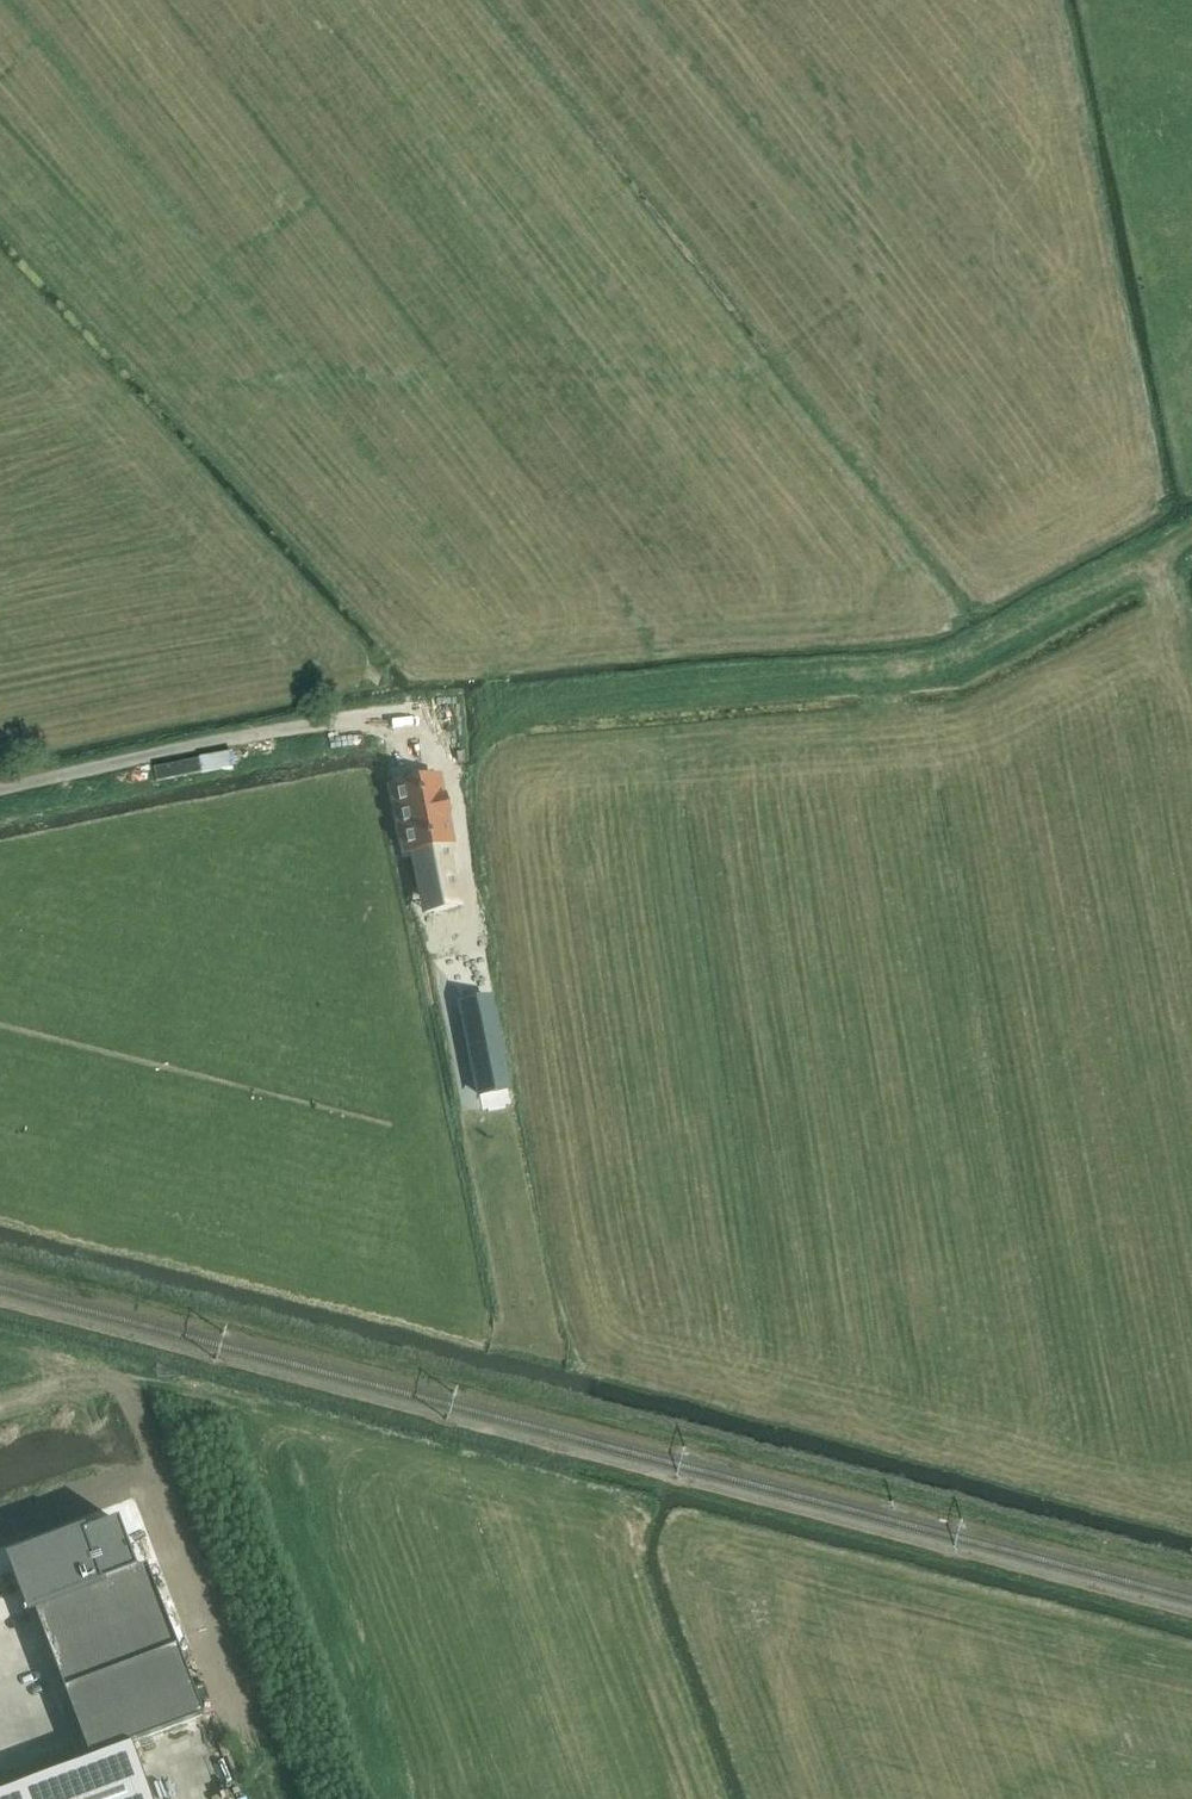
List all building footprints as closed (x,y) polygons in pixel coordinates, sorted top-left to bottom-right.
[(413,783),(395,786),(408,851),(413,850),(422,897),(455,891),(446,843),(450,842),(445,816),(446,816),(445,813),(444,813),(442,802),(443,802),(442,798),(437,778),(432,779),(431,774),(412,778),(413,783)] [(491,998),(460,1004),(477,1087),(478,1095),(509,1089),(507,1081),(491,998)] [(80,1533),(14,1559),(9,1561),(26,1608),(22,1610),(23,1613),(31,1609),(87,1759),(202,1716),(145,1565),(134,1569),(116,1520),(80,1533)] [(129,1744),(0,1792),(0,1798),(150,1798),(129,1744)]
